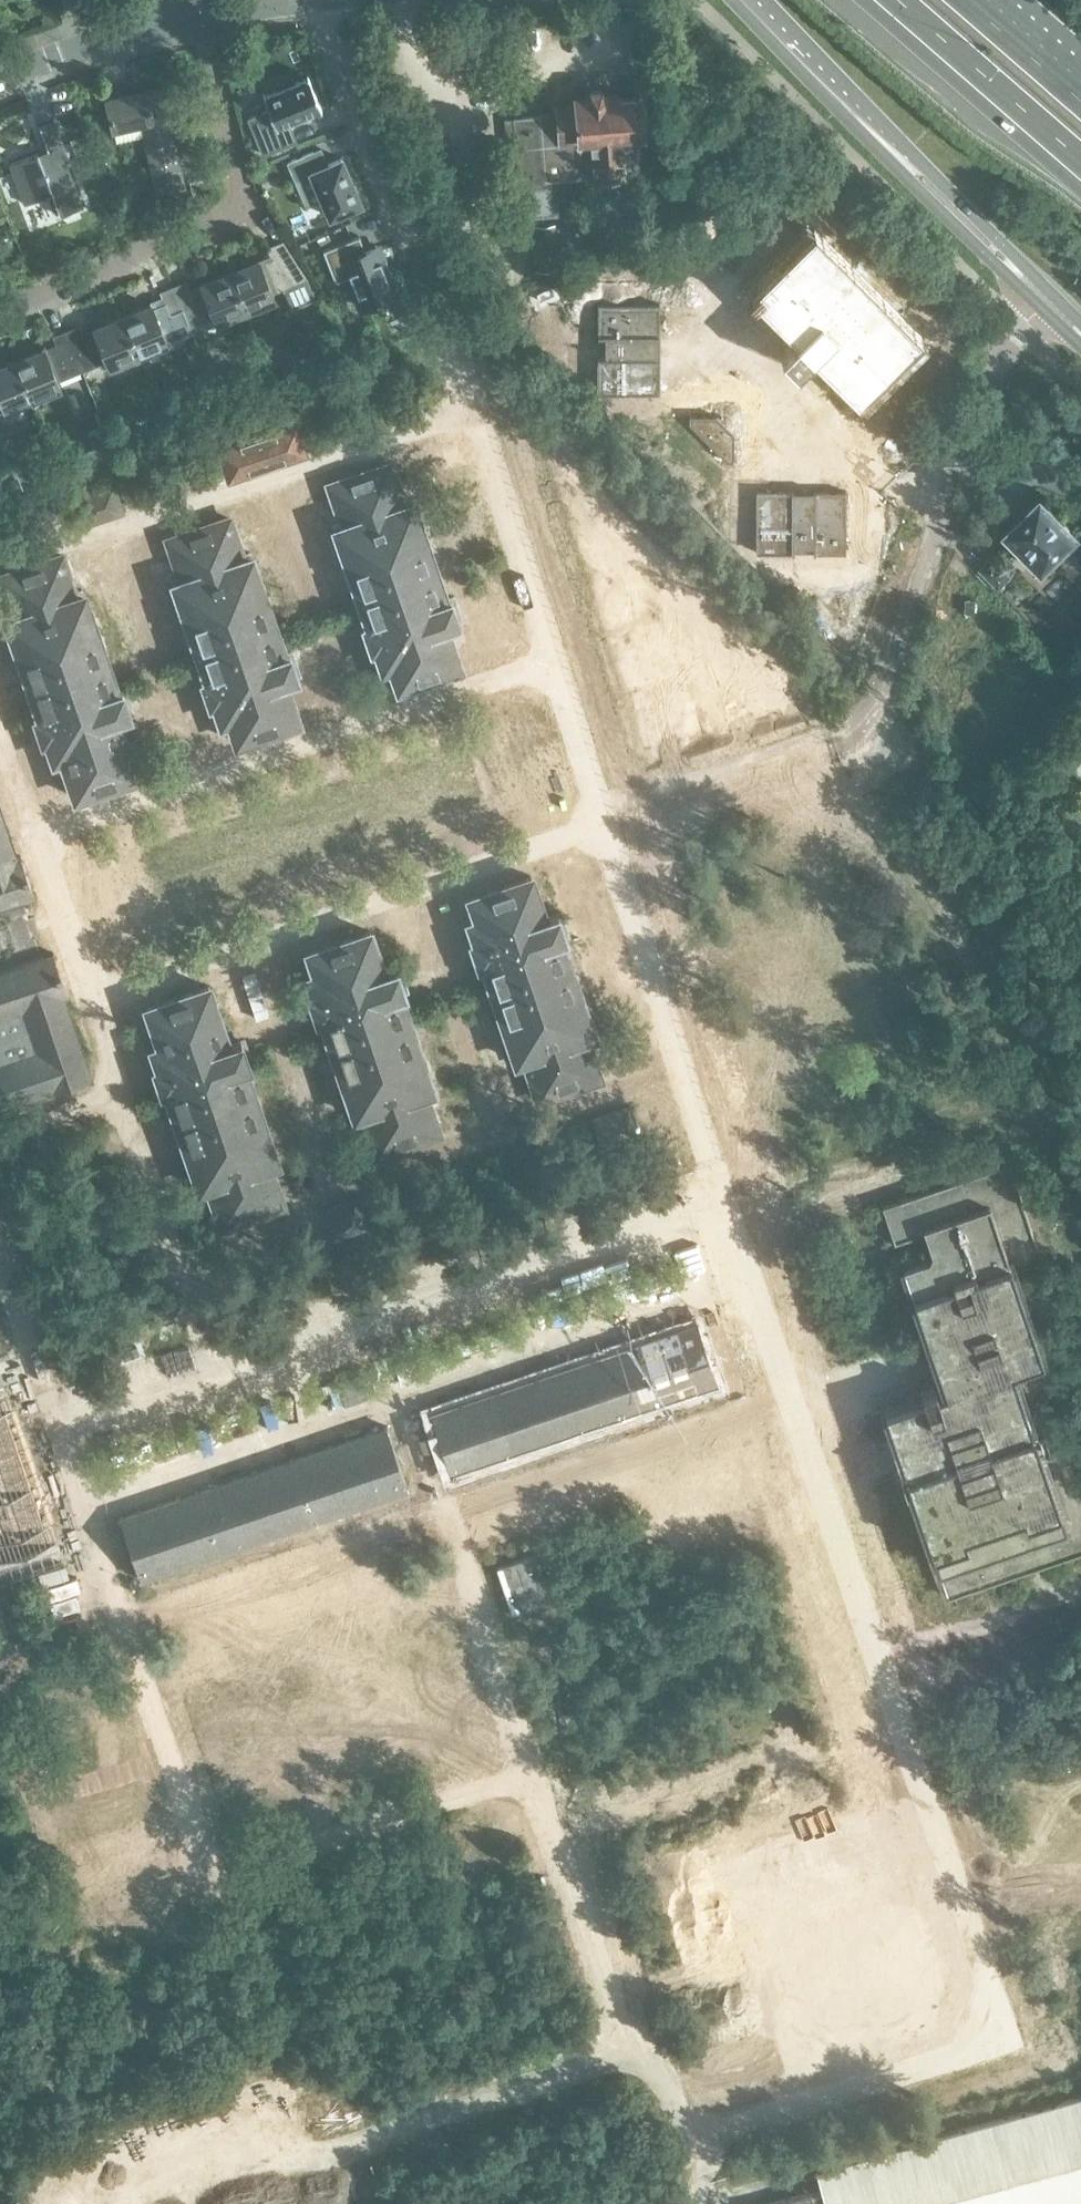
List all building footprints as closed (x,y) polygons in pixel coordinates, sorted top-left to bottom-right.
[(269,108),(248,117),(263,153),(296,140),(287,119),(319,106),(320,108),(321,107),(308,74),(306,74),(307,76),(295,81),(293,75),(274,83),(277,89),(265,93),(264,92),(263,92),(269,108)] [(166,85),(105,99),(112,129),(142,122),(159,193),(184,187),(168,116),(172,115),(166,85)] [(560,114),(542,115),(542,114),(514,116),(522,217),(559,214),(558,199),(583,196),(582,176),(626,173),(626,170),(641,169),(639,150),(641,149),(641,135),(643,135),(641,98),(619,100),(618,95),(608,96),(601,89),(591,90),(585,97),(578,98),(578,103),(559,104),(560,114)] [(54,117),(38,123),(48,148),(9,163),(25,203),(52,193),(60,215),(83,207),(65,160),(69,159),(54,117)] [(313,150),(288,161),(296,182),(313,175),(323,198),(329,213),(329,214),(330,216),(332,215),(331,214),(359,203),(361,202),(360,200),(353,184),(349,175),(342,159),(342,157),(320,166),(313,150)] [(127,206),(123,194),(109,199),(113,210),(127,206)] [(814,228),(753,292),(797,338),(783,353),(815,383),(828,370),(860,401),(925,333),(814,228)] [(8,235),(1,238),(7,251),(14,248),(8,235)] [(359,235),(323,249),(335,280),(348,275),(360,306),(376,300),(376,301),(380,299),(380,298),(396,292),(389,273),(392,272),(386,257),(383,258),(378,246),(366,251),(359,235)] [(259,259),(231,270),(247,309),(275,297),(272,292),(308,277),(283,239),(267,246),(272,257),(262,262),(259,259)] [(247,309),(231,270),(202,282),(203,286),(191,291),(186,279),(173,285),(190,326),(203,321),(205,326),(247,309)] [(151,303),(122,315),(138,355),(167,343),(165,337),(190,326),(173,285),(160,290),(166,301),(153,307),(151,303)] [(599,290),(599,302),(616,302),(616,290),(599,290)] [(629,290),(629,302),(644,302),(644,290),(629,290)] [(644,290),(644,302),(659,302),(659,290),(644,290)] [(672,291),(672,302),(687,302),(687,291),(672,291)] [(687,291),(687,302),(703,302),(703,291),(687,291)] [(715,291),(715,303),(732,303),(732,291),(715,291)] [(138,355),(122,315),(93,327),(95,332),(83,336),(78,324),(65,330),(82,371),(106,361),(109,367),(138,355)] [(43,348),(15,360),(31,399),(59,388),(56,382),(82,371),(65,330),(52,335),(57,347),(44,352),(43,348)] [(599,335),(599,385),(622,385),(622,384),(622,335),(599,335)] [(644,335),(622,335),(622,384),(644,384),(644,335)] [(644,335),(644,384),(665,384),(666,335),(644,335)] [(666,335),(665,384),(687,384),(687,335),(666,335)] [(687,335),(687,384),(709,384),(709,335),(687,335)] [(709,384),(709,385),(731,386),(732,336),(709,335),(709,384)] [(15,360),(0,366),(0,408),(1,411),(31,399),(15,360)] [(763,418),(763,441),(765,441),(813,441),(813,418),(763,418)] [(846,418),(846,435),(858,435),(858,418),(846,418)] [(297,424),(219,450),(229,480),(307,454),(297,424)] [(97,457),(109,452),(111,451),(105,437),(91,443),(97,457)] [(765,441),(764,462),(813,463),(813,441),(765,441)] [(846,448),(846,463),(858,463),(858,448),(846,448)] [(342,522),(334,524),(369,625),(365,627),(372,648),(377,647),(383,667),(391,665),(399,686),(460,666),(445,624),(458,620),(450,597),(447,599),(412,500),(405,502),(391,462),(329,484),(342,522)] [(764,462),(764,484),(813,484),(813,463),(764,462)] [(846,463),(846,478),(858,478),(858,463),(846,463)] [(764,484),(764,506),(813,506),(813,484),(764,484)] [(114,485),(78,497),(88,524),(123,512),(114,485)] [(1001,527),(1006,532),(1040,567),(1043,564),(1048,565),(1054,559),(1053,554),(1062,546),(1064,543),(1068,547),(1077,553),(1080,555),(1077,557),(1080,561),(1080,540),(1075,533),(1078,530),(1039,490),(1020,509),(1015,514),(1001,527)] [(846,491),(846,506),(858,506),(858,491),(846,491)] [(764,506),(764,527),(813,528),(813,506),(764,506)] [(846,506),(846,521),(857,521),(858,506),(846,506)] [(229,517),(167,538),(181,576),(173,579),(207,680),(204,681),(211,703),(215,702),(222,721),(230,719),(237,741),(299,720),(284,678),(297,674),(289,652),(285,653),(251,554),(243,557),(229,517)] [(763,527),(763,550),(813,551),(813,528),(764,527),(763,527)] [(846,534),(846,551),(857,551),(857,534),(846,534)] [(1005,551),(997,559),(993,555),(980,567),(1000,587),(1012,575),(1008,570),(1016,562),(1005,551)] [(62,554),(0,576),(14,614),(5,616),(40,717),(36,719),(44,740),(48,739),(54,759),(62,757),(76,796),(137,775),(117,716),(129,712),(122,689),(118,691),(84,592),(76,594),(62,554)] [(476,919),(469,922),(476,941),(472,943),(479,965),(483,963),(517,1064),(526,1061),(538,1099),(600,1079),(587,1038),(594,1036),(561,936),(565,935),(557,913),(544,917),(530,875),(469,897),(476,919)] [(315,973),(307,976),(314,996),(310,997),(318,1019),(322,1018),(356,1119),(364,1116),(377,1154),(439,1133),(425,1093),(433,1090),(399,991),(403,990),(395,968),(383,972),(369,930),(308,951),(315,973)] [(208,985),(147,1006),(160,1046),(152,1049),(159,1068),(155,1070),(163,1091),(167,1090),(201,1191),(209,1188),(222,1226),(284,1205),(270,1165),(278,1163),(244,1063),(248,1062),(240,1040),(228,1044),(208,985)] [(628,1106),(594,1118),(604,1147),(639,1134),(628,1106)] [(357,1198),(321,1210),(331,1239),(367,1227),(357,1198)] [(1012,1268),(1010,1263),(974,1275),(972,1269),(948,1277),(950,1283),(941,1286),(951,1316),(923,1325),(945,1389),(937,1391),(935,1384),(921,1389),(923,1395),(884,1408),(904,1464),(894,1468),(901,1490),(911,1487),(948,1596),(1080,1551),(1080,1471),(1072,1446),(1043,1456),(1038,1444),(1048,1440),(1040,1418),(1031,1421),(1024,1402),(1054,1391),(1043,1358),(1012,1268)] [(697,1321),(429,1411),(450,1473),(717,1382),(697,1321)] [(0,1388),(0,1557),(57,1538),(50,1518),(55,1517),(17,1404),(12,1406),(6,1386),(0,1388)] [(386,1426),(120,1516),(141,1578),(407,1487),(386,1426)]
